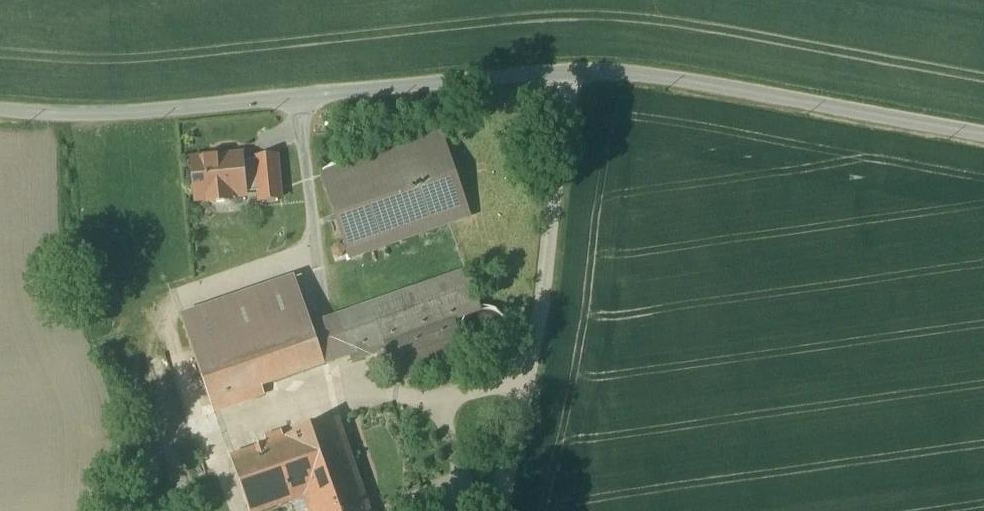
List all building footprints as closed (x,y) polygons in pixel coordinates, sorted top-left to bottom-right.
[(441,135),(321,176),(350,259),(470,218),(441,135)] [(242,158),(194,162),(197,200),(210,199),(210,204),(231,202),(230,196),(245,195),(245,189),(243,169),(242,158)] [(257,168),(243,169),(245,189),(259,187),(260,201),(282,199),(278,159),(256,161),(257,168)] [(469,273),(337,318),(350,357),(352,363),(386,352),(397,384),(469,360),(455,320),(482,311),(469,273)] [(261,387),(325,365),(312,327),(296,280),(181,319),(214,413),(263,396),(261,387)] [(324,322),(312,327),(325,365),(338,361),(350,357),(337,318),(324,322)] [(360,488),(337,421),(287,438),(288,439),(231,458),(249,510),(269,510),(307,498),(332,489),(335,497),(360,488)] [(307,498),(312,510),(368,510),(360,488),(335,497),(332,489),(307,498)]
